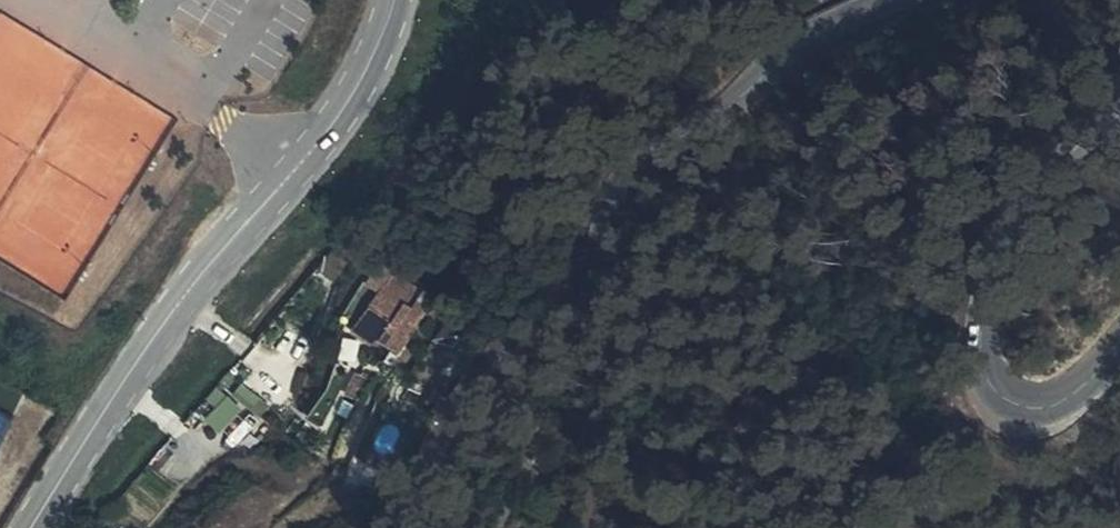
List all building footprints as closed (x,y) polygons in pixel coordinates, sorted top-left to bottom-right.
[(396,342),(408,324),(389,311),(376,328),(396,342)]
